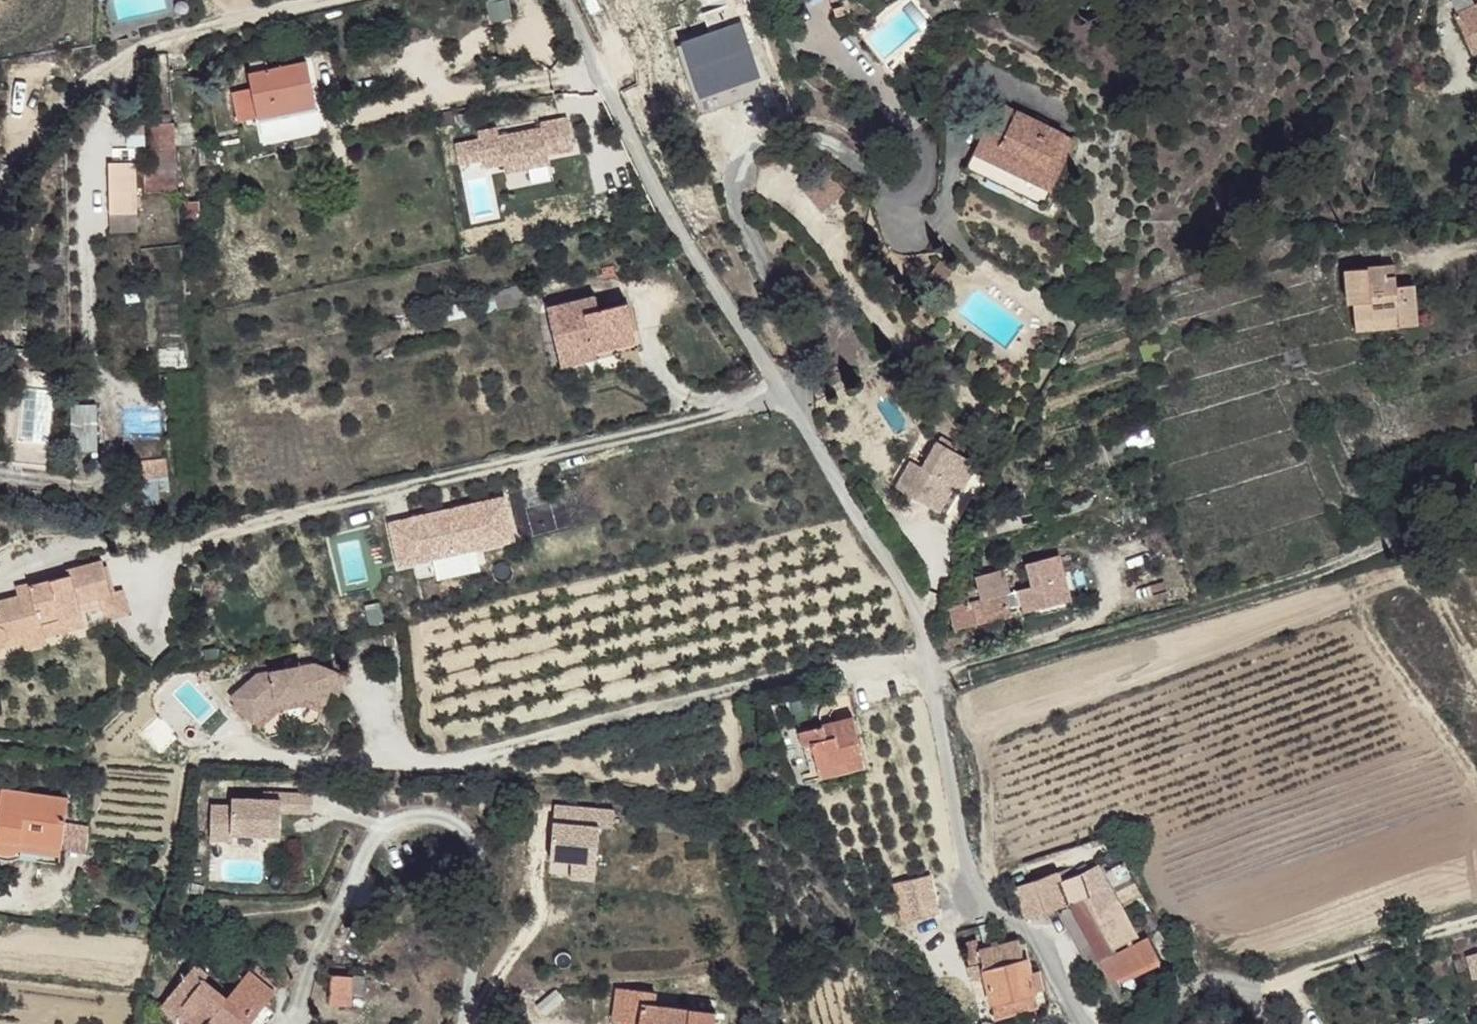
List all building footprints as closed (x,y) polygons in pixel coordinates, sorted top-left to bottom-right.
[(324,94),(315,55),(260,71),(271,115),(289,110),(288,105),(324,94)] [(965,171),(1031,199),(993,104),(965,171)] [(993,104),(1031,199),(1043,205),(1073,140),(993,104)] [(189,148),(185,125),(169,126),(173,151),(189,148)] [(146,209),(141,159),(114,161),(118,212),(146,209)] [(814,211),(843,199),(831,171),(802,183),(814,211)] [(146,218),(146,209),(118,212),(119,222),(146,218)] [(1389,284),(1400,283),(1399,272),(1388,273),(1389,284)] [(1353,308),(1355,324),(1380,322),(1380,335),(1417,332),(1413,292),(1402,293),(1400,283),(1389,284),(1388,273),(1347,276),(1350,308),(1353,308)] [(631,310),(628,303),(599,310),(595,295),(548,309),(561,363),(596,353),(595,343),(636,332),(631,310)] [(1355,324),(1357,336),(1380,335),(1380,322),(1355,324)] [(778,413),(777,401),(770,403),(766,404),(769,416),(778,413)] [(96,448),(96,402),(71,402),(72,448),(96,448)] [(935,442),(920,469),(908,462),(891,492),(943,521),(974,465),(935,442)] [(108,559),(82,566),(23,633),(46,628),(44,619),(86,610),(83,598),(103,594),(114,592),(108,559)] [(82,566),(72,568),(74,573),(35,582),(37,589),(21,593),(2,598),(4,608),(0,609),(0,652),(13,630),(22,628),(23,633),(82,566)] [(965,592),(965,600),(1005,591),(1012,589),(1007,566),(977,575),(979,588),(965,592)] [(35,582),(35,577),(19,581),(21,593),(37,589),(35,582)] [(132,615),(127,589),(114,592),(103,594),(109,619),(132,615)] [(951,604),(957,627),(1011,613),(1005,591),(965,600),(951,604)] [(46,628),(23,633),(26,642),(48,638),(46,630),(88,621),(86,610),(44,619),(46,628)] [(255,677),(231,703),(253,728),(275,704),(304,698),(324,704),(334,672),(312,666),(299,668),(269,675),(255,677)] [(858,768),(848,720),(798,730),(800,745),(806,744),(812,770),(835,765),(837,774),(858,768)] [(837,774),(835,765),(812,770),(814,778),(837,774)] [(311,810),(312,790),(289,789),(288,810),(311,810)] [(74,801),(7,790),(0,831),(0,846),(9,848),(18,829),(67,836),(74,801)] [(229,839),(229,829),(280,829),(280,790),(227,790),(227,799),(208,799),(208,838),(229,839)] [(67,836),(18,829),(9,848),(0,846),(0,855),(1,857),(6,861),(13,860),(18,857),(21,851),(23,843),(66,848),(67,836)] [(1056,870),(1033,881),(1044,911),(1058,904),(1101,976),(1108,974),(1115,971),(1111,964),(1102,967),(1097,960),(1138,938),(1119,906),(1096,865),(1060,881),(1056,870)] [(1024,919),(1044,911),(1033,881),(1014,887),(1024,919)] [(1152,940),(1111,964),(1115,971),(1108,974),(1114,985),(1123,982),(1125,986),(1165,963),(1152,940)] [(1018,958),(1014,942),(1001,944),(977,950),(987,1000),(1031,992),(1027,971),(1024,957),(1018,958)] [(263,1019),(236,998),(232,1001),(210,984),(214,978),(201,967),(167,1007),(182,1020),(184,1017),(193,1023),(196,1023),(197,1023),(259,1023),(263,1019)] [(349,1005),(350,974),(331,973),(330,1004),(349,1005)] [(281,998),(256,976),(236,998),(263,1019),(281,998)] [(714,1017),(641,1010),(643,993),(614,990),(612,1023),(713,1023),(714,1017)] [(1035,1005),(1031,992),(987,1000),(990,1015),(1035,1005)]
